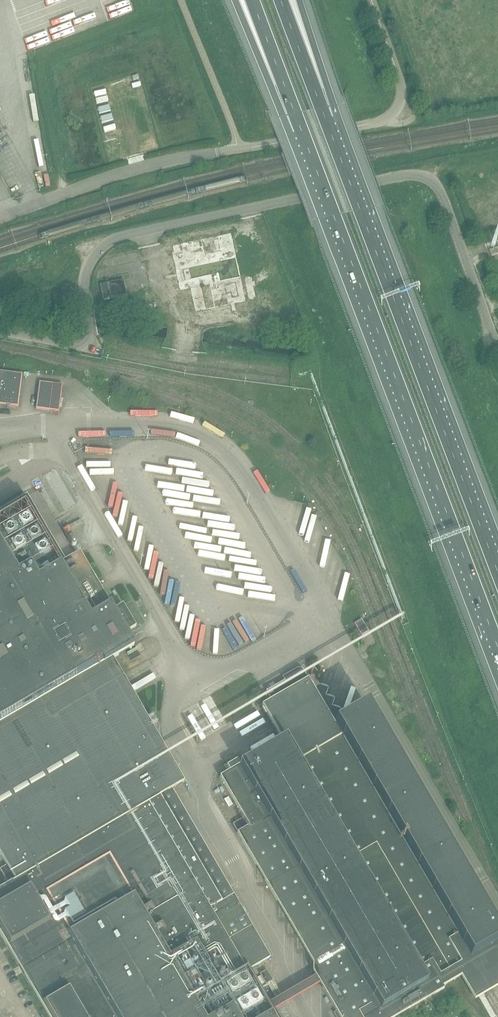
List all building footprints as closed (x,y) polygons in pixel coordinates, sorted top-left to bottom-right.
[(489,251),(491,256),(497,254),(497,248),(489,251)] [(123,280),(107,283),(100,285),(103,300),(126,295),(123,280)] [(18,407),(22,373),(0,370),(0,404),(18,407)] [(62,385),(39,382),(36,409),(59,412),(62,385)] [(37,514),(42,512),(44,519),(50,517),(40,488),(29,492),(37,514)] [(246,971),(271,957),(173,788),(184,781),(113,659),(134,646),(125,632),(136,626),(124,606),(113,612),(79,553),(64,562),(26,497),(0,513),(0,854),(7,865),(0,869),(0,870),(8,884),(0,888),(0,933),(49,1016),(273,1016),(246,971)] [(337,723),(336,722),(341,710),(332,707),(335,700),(326,696),(328,689),(319,686),(315,688),(305,671),(304,671),(304,670),(303,669),(302,669),(301,669),(301,668),(300,668),(299,668),(299,669),(298,669),(297,669),(297,670),(296,670),(296,671),(295,671),(295,672),(295,673),(295,674),(295,675),(266,691),(271,701),(262,705),(283,740),(285,739),(350,850),(363,843),(440,975),(437,977),(442,987),(461,976),(473,998),(489,989),(497,983),(497,933),(366,706),(337,723)] [(283,740),(240,765),(237,760),(226,767),(229,771),(220,777),(244,818),(232,825),(237,833),(313,963),(313,971),(339,1016),(396,1016),(434,994),(444,989),(442,987),(437,977),(440,975),(363,843),(350,850),(285,739),(283,740)]
